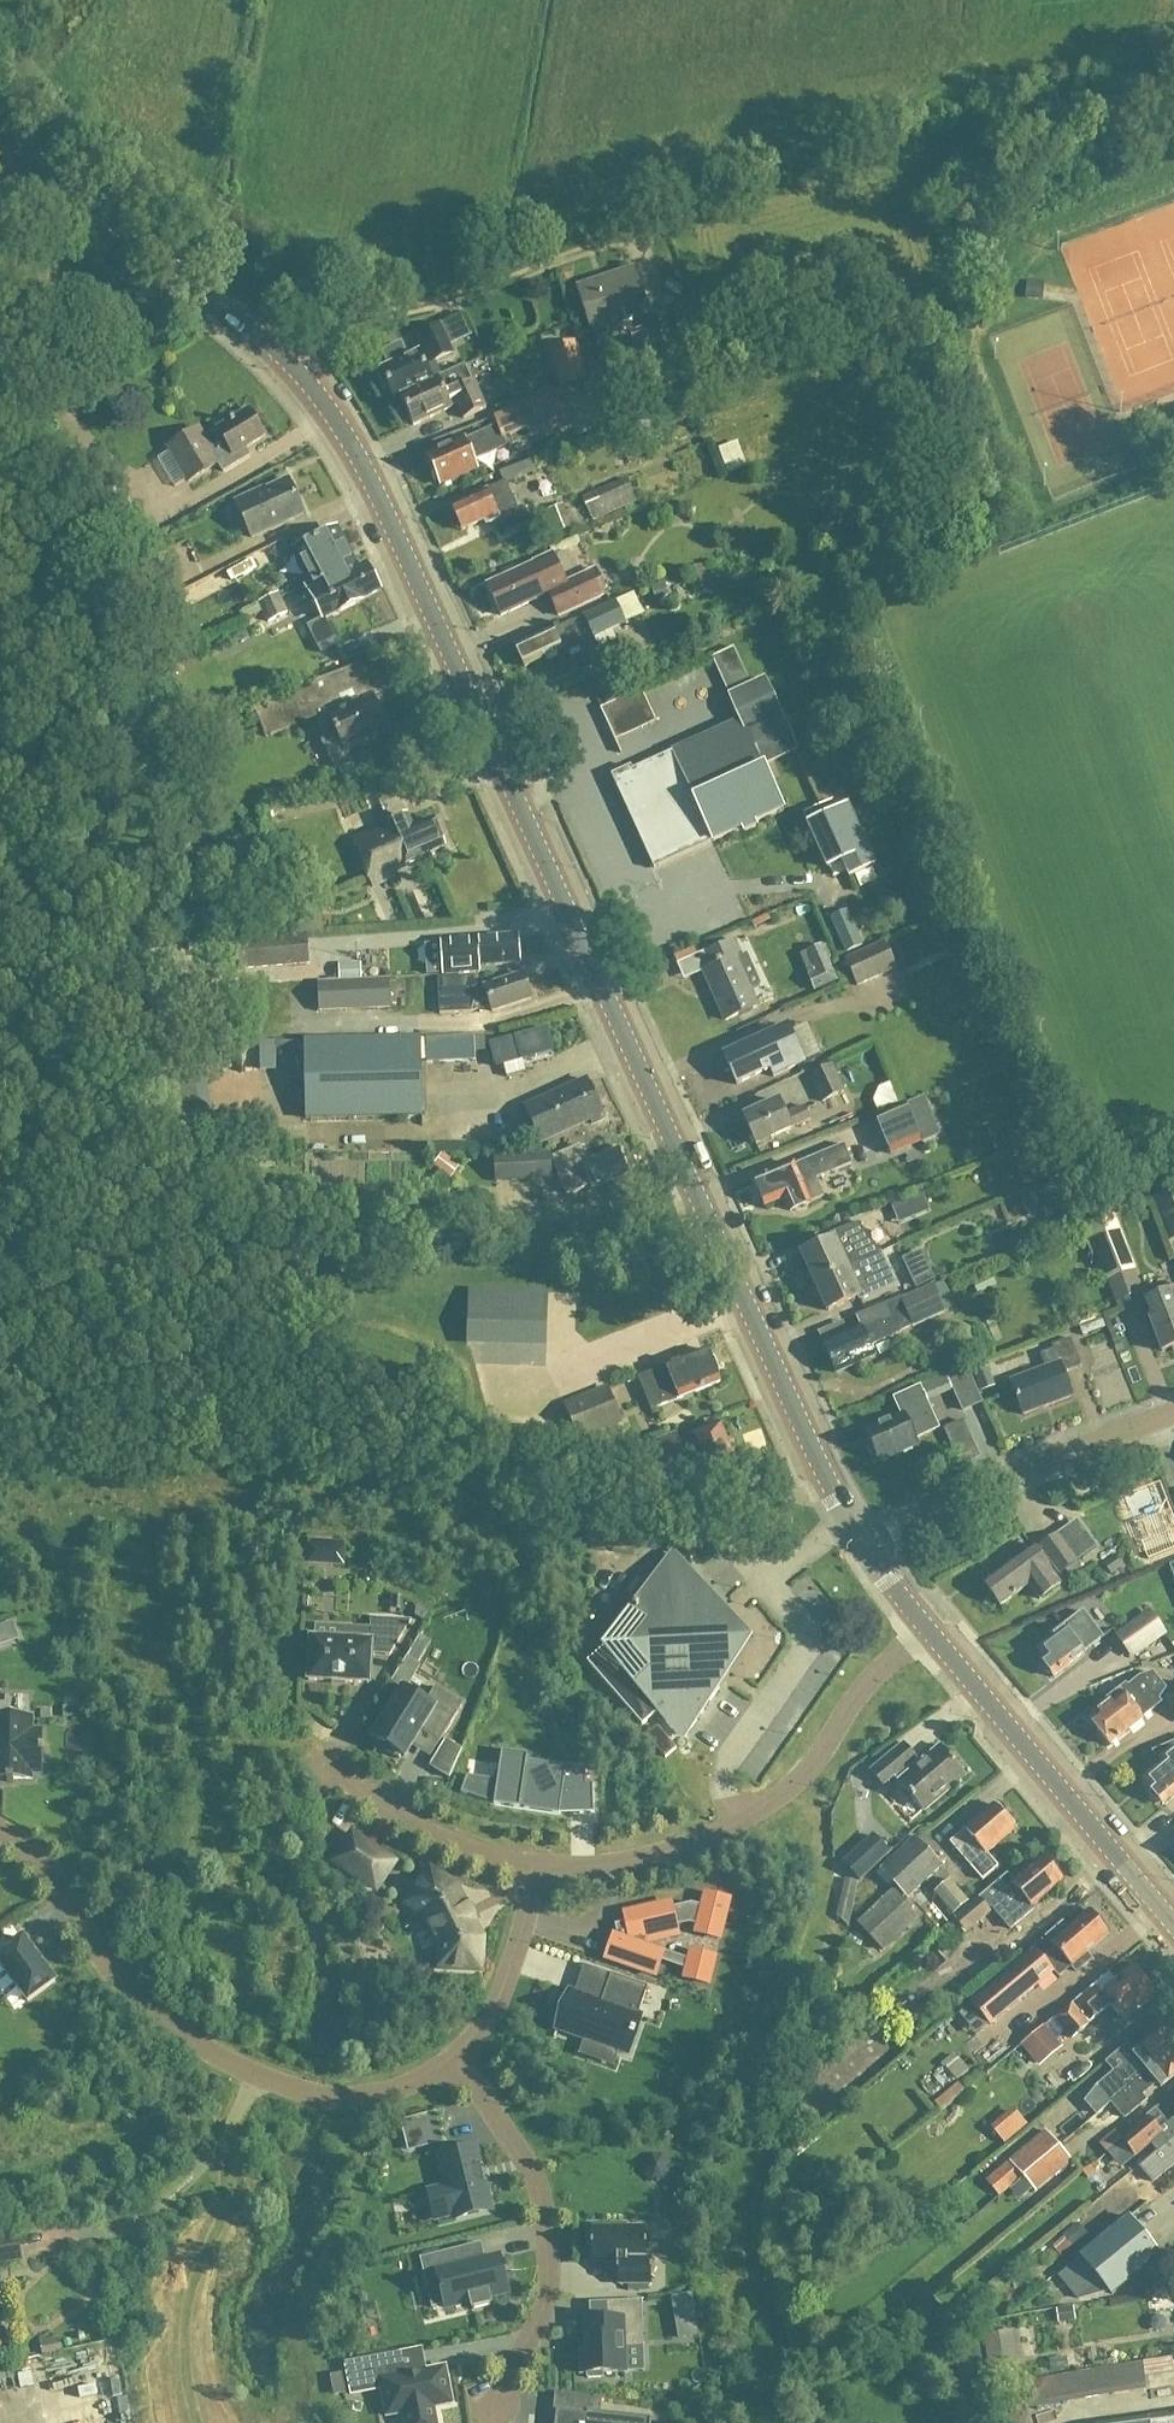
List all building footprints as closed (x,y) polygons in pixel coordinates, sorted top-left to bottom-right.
[(633,270),(576,289),(591,333),(648,313),(633,270)] [(656,356),(676,349),(675,347),(694,340),(684,310),(645,323),(656,356)] [(445,322),(454,346),(476,337),(467,314),(445,322)] [(441,377),(441,376),(434,362),(453,354),(440,326),(417,336),(424,352),(419,354),(418,352),(405,358),(399,345),(382,353),(388,366),(379,370),(381,372),(378,374),(384,387),(387,386),(393,400),(400,397),(399,396),(431,381),(441,377)] [(575,343),(563,347),(550,352),(556,370),(562,388),(587,380),(575,343)] [(703,362),(667,375),(674,394),(710,381),(703,362)] [(399,396),(400,397),(413,426),(451,408),(450,405),(455,403),(463,419),(485,409),(473,381),(470,382),(464,367),(465,366),(464,365),(441,376),(441,377),(431,381),(399,396)] [(507,436),(527,428),(530,437),(585,416),(575,388),(498,417),(507,436)] [(199,429),(167,448),(188,483),(217,465),(222,473),(250,457),(245,449),(265,437),(249,411),(217,430),(218,431),(205,438),(199,429)] [(477,468),(478,468),(474,459),(493,451),(504,446),(495,426),(464,440),(464,439),(427,455),(440,485),(477,468)] [(723,450),(733,476),(753,469),(743,442),(723,450)] [(626,478),(581,497),(591,521),(636,503),(626,478)] [(256,493),(234,503),(251,540),(303,515),(286,481),(257,495),(256,493)] [(485,526),(497,521),(504,536),(529,524),(523,509),(517,512),(504,483),(450,507),(461,531),(483,521),(485,526)] [(562,504),(547,510),(555,533),(571,527),(562,504)] [(312,588),(354,567),(336,531),(295,552),(311,584),(312,588)] [(486,585),(500,616),(538,599),(537,597),(547,593),(558,616),(606,592),(593,568),(565,583),(550,554),(532,563),(533,566),(524,571),(523,569),(486,585)] [(312,588),(311,584),(303,588),(306,593),(308,592),(323,621),(337,613),(338,615),(359,604),(359,602),(378,593),(366,568),(357,573),(354,567),(312,588)] [(262,612),(282,602),(277,593),(257,603),(262,612)] [(632,623),(649,615),(639,593),(621,602),(632,623)] [(287,612),(282,602),(262,612),(267,622),(287,612)] [(614,602),(583,616),(592,638),(624,623),(614,602)] [(572,622),(515,648),(524,668),(561,651),(563,656),(583,646),(572,622)] [(781,811),(762,767),(796,751),(764,682),(750,689),(732,649),(711,659),(740,722),(630,771),(629,768),(610,776),(651,869),(741,829),(744,834),(755,829),(753,824),(781,811)] [(309,689),(254,709),(263,739),(288,731),(286,726),(310,717),(334,771),(351,763),(346,751),(387,732),(385,727),(387,726),(382,713),(378,715),(372,700),(388,693),(381,678),(371,683),(369,677),(372,676),(366,663),(307,684),(309,689)] [(650,701),(613,713),(621,739),(659,727),(650,701)] [(831,802),(803,815),(827,869),(846,861),(853,877),(873,868),(846,808),(835,813),(831,802)] [(387,828),(352,842),(371,887),(393,878),(390,871),(444,848),(432,821),(411,829),(406,818),(386,826),(387,828)] [(274,863),(273,855),(263,848),(256,859),(265,865),(274,863)] [(288,910),(290,931),(291,936),(310,935),(307,908),(288,910)] [(847,911),(831,918),(845,953),(862,946),(847,911)] [(306,965),(304,937),(236,943),(239,971),(306,965)] [(518,966),(516,937),(474,940),(474,941),(473,941),(473,942),(441,944),(443,976),(478,974),(478,969),(518,966)] [(733,942),(703,955),(710,969),(702,972),(724,1022),(756,1008),(734,959),(739,957),(733,942)] [(895,970),(883,943),(844,961),(856,987),(895,970)] [(821,948),(810,953),(818,973),(808,977),(807,978),(813,992),(836,982),(821,948)] [(359,966),(338,966),(338,983),(360,982),(359,966)] [(530,1000),(522,975),(484,988),(484,990),(477,992),(473,977),(437,980),(439,1015),(471,1014),(471,1013),(481,1010),(482,1011),(491,1008),(492,1013),(530,1000)] [(318,984),(319,1014),(390,1010),(388,981),(318,984)] [(551,1053),(545,1030),(489,1045),(496,1068),(551,1053)] [(729,1073),(735,1086),(769,1071),(772,1078),(799,1066),(783,1030),(722,1057),(724,1060),(719,1063),(724,1074),(729,1073)] [(420,1041),(304,1043),(305,1120),(421,1117),(420,1041)] [(831,1067),(809,1077),(821,1103),(843,1093),(831,1067)] [(602,1116),(586,1081),(524,1109),(539,1144),(590,1122),(591,1125),(600,1122),(598,1118),(602,1116)] [(875,1120),(890,1156),(937,1137),(922,1101),(875,1120)] [(777,1102),(742,1117),(754,1145),(808,1121),(802,1107),(783,1116),(777,1102)] [(792,1165),(752,1181),(763,1208),(784,1199),(789,1212),(808,1204),(808,1203),(822,1197),(815,1180),(850,1165),(842,1146),(792,1166),(792,1165)] [(617,1151),(586,1164),(579,1148),(553,1159),(554,1164),(567,1196),(589,1186),(590,1190),(627,1174),(617,1151)] [(550,1180),(549,1154),(494,1156),(495,1182),(550,1180)] [(1038,1187),(1058,1177),(1050,1161),(1030,1172),(1038,1187)] [(1168,1238),(1173,1236),(1173,1191),(1153,1198),(1168,1238)] [(922,1196),(907,1202),(913,1215),(928,1209),(922,1196)] [(1108,1280),(1127,1273),(1133,1271),(1113,1216),(1088,1226),(1108,1280)] [(801,1255),(814,1284),(879,1255),(879,1254),(858,1225),(858,1224),(829,1236),(831,1241),(801,1255)] [(879,1255),(814,1284),(827,1312),(857,1299),(858,1301),(893,1286),(879,1255)] [(859,1329),(830,1342),(822,1346),(835,1374),(873,1357),(869,1348),(900,1334),(899,1334),(944,1314),(932,1288),(903,1301),(902,1299),(853,1318),(859,1329)] [(466,1327),(546,1330),(547,1294),(467,1291),(466,1327)] [(1145,1302),(1153,1320),(1149,1322),(1161,1352),(1172,1348),(1173,1353),(1173,1291),(1167,1293),(1145,1302)] [(1051,1347),(1053,1351),(1040,1356),(1045,1369),(1010,1383),(1023,1416),(1072,1397),(1063,1374),(1080,1367),(1070,1340),(1051,1347)] [(719,1384),(706,1351),(637,1378),(650,1411),(719,1384)] [(965,1372),(947,1380),(961,1412),(979,1404),(965,1372)] [(920,1396),(930,1415),(951,1405),(942,1385),(920,1396)] [(606,1391),(564,1407),(576,1438),(618,1421),(606,1391)] [(901,1418),(865,1434),(877,1462),(916,1445),(914,1441),(935,1432),(917,1391),(893,1401),(901,1418)] [(718,1425),(677,1441),(674,1434),(650,1444),(656,1458),(679,1449),(687,1468),(698,1464),(702,1472),(732,1460),(718,1425)] [(1122,1498),(1133,1526),(1143,1522),(1150,1540),(1140,1543),(1146,1561),(1173,1551),(1173,1526),(1158,1484),(1122,1498)] [(593,1514),(589,1533),(588,1542),(634,1551),(636,1542),(640,1522),(593,1514)] [(1056,1534),(1039,1547),(1058,1574),(1076,1562),(1056,1534)] [(1056,1587),(1045,1573),(1028,1549),(982,1582),(999,1607),(1028,1586),(1039,1600),(1056,1587)] [(704,1622),(721,1608),(677,1557),(664,1558),(627,1611),(628,1612),(602,1650),(586,1664),(646,1730),(659,1718),(677,1736),(687,1735),(724,1682),(706,1669),(722,1647),(722,1643),(704,1622)] [(1099,1638),(1081,1614),(1063,1628),(1061,1625),(1048,1635),(1050,1638),(1035,1649),(1042,1657),(1038,1660),(1041,1663),(1040,1668),(1045,1674),(1050,1675),(1052,1678),(1083,1653),(1082,1651),(1099,1638)] [(1149,1614),(1117,1637),(1131,1656),(1163,1633),(1149,1614)] [(370,1656),(389,1657),(410,1622),(370,1620),(369,1630),(340,1628),(339,1643),(313,1641),(312,1641),(310,1640),(310,1643),(308,1680),(307,1680),(307,1682),(310,1682),(331,1683),(331,1684),(345,1685),(345,1684),(366,1685),(366,1686),(368,1686),(369,1683),(368,1683),(370,1656)] [(1110,1703),(1088,1720),(1108,1746),(1141,1720),(1140,1719),(1159,1704),(1157,1700),(1164,1690),(1151,1673),(1139,1678),(1139,1677),(1126,1687),(1125,1685),(1107,1699),(1110,1703)] [(461,1705),(435,1689),(425,1704),(402,1690),(372,1739),(385,1747),(382,1751),(398,1761),(400,1757),(403,1758),(418,1733),(437,1744),(461,1705)] [(1164,1700),(1173,1712),(1173,1692),(1164,1700)] [(31,1775),(40,1775),(40,1757),(43,1757),(43,1750),(40,1750),(41,1732),(31,1731),(31,1719),(0,1718),(0,1781),(6,1781),(6,1784),(13,1784),(13,1781),(31,1781),(31,1775)] [(1160,1763),(1140,1780),(1145,1787),(1148,1791),(1148,1796),(1153,1803),(1159,1803),(1161,1805),(1173,1794),(1173,1744),(1151,1752),(1160,1763)] [(902,1745),(869,1773),(881,1788),(892,1778),(922,1813),(964,1778),(938,1748),(919,1764),(902,1745)] [(443,1747),(429,1768),(448,1780),(459,1757),(443,1747)] [(496,1782),(493,1806),(558,1815),(559,1810),(570,1811),(569,1815),(592,1815),(592,1785),(585,1785),(584,1771),(525,1762),(526,1757),(516,1756),(516,1755),(511,1754),(511,1755),(501,1753),(500,1759),(496,1782)] [(1001,1816),(994,1808),(993,1806),(948,1844),(981,1882),(997,1868),(985,1855),(1013,1830),(1010,1827),(1011,1822),(1006,1817),(1001,1816)] [(393,1864),(381,1856),(351,1836),(333,1863),(375,1891),(393,1864)] [(869,1838),(842,1866),(859,1882),(886,1854),(869,1838)] [(913,1838),(878,1871),(905,1899),(940,1866),(913,1838)] [(1042,1859),(1012,1885),(1004,1876),(952,1919),(964,1934),(988,1914),(987,1913),(991,1910),(1009,1932),(1033,1911),(1031,1908),(1062,1882),(1042,1859)] [(466,1904),(464,1906),(455,1888),(429,1871),(406,1905),(423,1916),(439,1949),(438,1969),(479,1971),(481,1940),(472,1923),(475,1922),(466,1904)] [(949,1883),(934,1896),(952,1918),(968,1905),(949,1883)] [(891,1892),(856,1925),(881,1951),(916,1918),(891,1892)] [(613,1936),(606,1958),(656,1975),(660,1963),(681,1970),(686,1972),(684,1979),(707,1985),(713,1959),(697,1955),(695,1964),(693,1964),(644,1947),(641,1936),(690,1924),(697,1926),(695,1936),(718,1942),(728,1904),(705,1898),(702,1908),(690,1905),(668,1910),(667,1906),(621,1916),(623,1924),(614,1926),(617,1938),(613,1936)] [(1058,1978),(1070,1968),(1075,1974),(1090,1962),(1085,1956),(1108,1937),(1089,1914),(1066,1933),(1061,1928),(1047,1940),(1057,1951),(1043,1963),(1034,1952),(971,2005),(990,2027),(1054,1972),(1058,1978)] [(22,1940),(0,1956),(0,1967),(27,2004),(54,1984),(22,1940)] [(1153,1993),(1135,1972),(1133,1969),(1116,1983),(1109,1975),(1023,2048),(1040,2068),(1061,2051),(1054,2042),(1065,2033),(1071,2040),(1110,2007),(1121,2021),(1153,1993)] [(647,1989),(610,1976),(600,2003),(569,1993),(556,2031),(626,2056),(639,2017),(637,2016),(647,1989)] [(873,2019),(854,2035),(866,2050),(830,2079),(843,2095),(898,2051),(873,2019)] [(1123,2076),(1112,2075),(1096,2089),(1109,2104),(1146,2073),(1173,2050),(1173,2037),(1167,2029),(1133,2058),(1137,2064),(1123,2076)] [(1160,2090),(1173,2078),(1173,2050),(1146,2073),(1109,2104),(1123,2120),(1144,2103),(1140,2098),(1155,2085),(1160,2090)] [(417,2120),(424,2148),(441,2144),(434,2116),(417,2120)] [(1154,2153),(1173,2137),(1173,2122),(1167,2127),(1163,2123),(1156,2129),(1147,2119),(1120,2142),(1121,2143),(1134,2158),(1135,2160),(1150,2148),(1154,2153)] [(1020,2179),(1057,2148),(1044,2133),(1008,2164),(1020,2179)] [(1154,2153),(1156,2156),(1169,2146),(1173,2141),(1173,2137),(1154,2153)] [(1057,2148),(1020,2179),(1033,2194),(1069,2163),(1057,2148)] [(475,2150),(439,2158),(454,2220),(490,2211),(475,2150)] [(1173,2186),(1173,2164),(1160,2181),(1170,2190),(1173,2186)] [(1076,2301),(1110,2294),(1111,2296),(1160,2257),(1130,2220),(1058,2279),(1076,2301)] [(616,2264),(616,2285),(650,2285),(650,2256),(645,2256),(645,2230),(590,2230),(591,2264),(616,2264)] [(0,2239),(0,2268),(22,2264),(16,2236),(0,2239)] [(507,2295),(497,2258),(473,2264),(469,2247),(418,2260),(423,2278),(437,2274),(440,2289),(439,2289),(440,2294),(442,2294),(446,2310),(470,2304),(471,2311),(490,2306),(488,2300),(507,2295)] [(602,2375),(624,2374),(623,2349),(642,2348),(641,2302),(605,2304),(605,2321),(589,2321),(584,2321),(585,2340),(587,2340),(587,2353),(580,2353),(581,2376),(586,2375),(586,2380),(602,2380),(602,2375)] [(444,2368),(392,2378),(388,2357),(344,2365),(350,2397),(381,2391),(386,2418),(402,2415),(404,2422),(435,2422),(433,2409),(451,2405),(444,2368)] [(1173,2373),(1173,2360),(1147,2363),(1149,2376),(1173,2373)] [(124,2411),(101,2417),(98,2406),(78,2411),(81,2422),(128,2422),(124,2411)] [(554,2422),(650,2422),(650,2420),(610,2415),(586,2412),(586,2416),(555,2412),(554,2422)]
